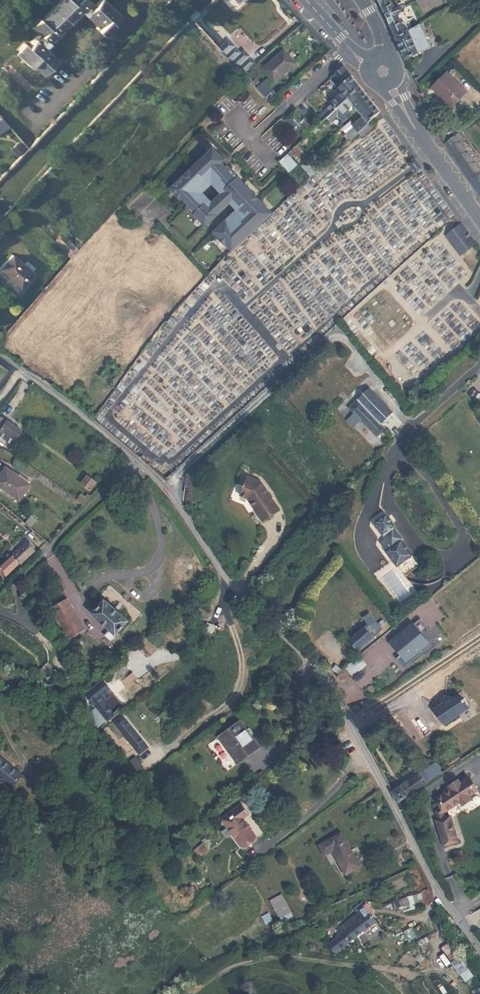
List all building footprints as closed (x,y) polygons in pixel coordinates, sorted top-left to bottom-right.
[(40,20),(38,17),(30,26),(38,34),(27,46),(24,42),(14,53),(28,66),(30,64),(41,75),(56,60),(44,48),(80,11),(95,26),(94,27),(102,35),(113,23),(111,21),(119,13),(106,0),(59,0),(40,20)] [(198,13),(202,9),(192,0),(190,0),(187,3),(198,13)] [(383,9),(394,4),(393,0),(379,0),(383,9)] [(394,4),(383,9),(396,37),(410,30),(406,22),(403,23),(399,14),(402,12),(403,9),(403,8),(400,6),(396,8),(394,4)] [(426,39),(419,24),(410,30),(396,37),(406,58),(419,52),(430,47),(430,46),(426,39)] [(218,48),(243,74),(255,63),(243,50),(240,52),(228,39),(218,48)] [(294,63),(283,49),(262,67),(274,81),(294,63)] [(338,86),(350,74),(342,65),(329,77),(337,86),(338,86)] [(467,93),(449,73),(434,86),(443,97),(441,99),(445,103),(447,101),(452,107),(467,93)] [(331,112),(359,85),(350,74),(338,86),(341,90),(330,101),(331,103),(318,116),(321,121),(326,117),(331,112)] [(256,88),(265,97),(272,90),(264,81),(256,88)] [(349,139),(355,133),(357,131),(358,132),(359,131),(368,122),(368,121),(380,110),(359,85),(331,112),(326,117),(327,118),(335,112),(337,114),(339,113),(341,115),(342,114),(344,116),(348,113),(345,111),(352,105),(362,115),(352,126),(354,127),(352,130),(346,136),(349,139)] [(272,90),(265,97),(270,103),(277,96),(272,90)] [(284,120),(302,139),(313,129),(308,125),(295,111),(284,120)] [(372,126),(368,122),(359,131),(362,135),(372,126)] [(452,123),(440,134),(443,143),(459,131),(452,123)] [(461,130),(459,131),(443,143),(479,194),(479,156),(461,130)] [(304,156),(295,146),(292,149),(288,152),(298,163),(304,156)] [(213,148),(169,189),(181,201),(188,194),(190,196),(186,200),(189,203),(186,207),(205,227),(231,203),(222,193),(211,204),(201,193),(212,183),(206,176),(212,171),(222,161),(224,159),(213,148)] [(285,155),(279,161),(282,164),(288,171),(289,170),(294,165),(285,155)] [(416,172),(421,168),(418,164),(414,158),(409,162),(413,167),(416,172)] [(300,166),(310,176),(315,171),(306,160),(300,166)] [(222,161),(212,171),(216,176),(227,166),(222,161)] [(216,177),(214,179),(240,208),(238,210),(213,233),(226,246),(230,242),(235,248),(272,213),(227,166),(216,176),(216,177)] [(289,170),(288,171),(300,186),(301,184),(289,170)] [(231,203),(238,210),(240,208),(214,179),(216,177),(216,176),(212,171),(206,176),(212,183),(222,193),(231,203)] [(188,194),(181,201),(186,207),(189,203),(186,200),(190,196),(188,194)] [(475,243),(460,222),(447,231),(462,253),(475,243)] [(56,242),(72,258),(77,252),(62,237),(56,242)] [(226,246),(231,251),(235,248),(230,242),(226,246)] [(11,255),(0,267),(0,270),(19,287),(32,272),(11,255)] [(392,412),(369,388),(349,407),(354,412),(346,419),(354,427),(361,420),(377,436),(385,428),(380,423),(384,420),(389,415),(392,412)] [(386,423),(392,417),(389,415),(384,420),(386,423)] [(13,444),(23,431),(8,421),(0,416),(0,435),(13,444)] [(7,451),(9,449),(0,442),(0,446),(7,451)] [(171,474),(176,479),(191,465),(187,460),(171,474)] [(21,501),(31,486),(7,469),(0,478),(0,487),(21,501)] [(82,481),(90,488),(97,480),(89,473),(82,481)] [(279,510),(261,482),(247,476),(239,495),(248,499),(263,521),(279,510)] [(78,500),(83,503),(88,498),(82,494),(78,500)] [(380,542),(384,547),(389,544),(392,548),(388,552),(405,575),(420,564),(402,541),(404,540),(393,526),(394,525),(385,513),(375,521),(376,522),(374,524),(384,538),(380,542)] [(32,524),(36,520),(32,516),(28,520),(32,524)] [(0,570),(9,577),(33,551),(24,543),(0,570)] [(51,607),(70,639),(85,629),(67,598),(51,607)] [(107,637),(113,642),(130,625),(108,603),(95,615),(112,632),(107,637)] [(369,613),(362,618),(367,624),(349,639),(357,649),(382,629),(369,613)] [(429,630),(420,618),(389,643),(396,651),(398,649),(401,654),(396,658),(403,667),(422,652),(425,656),(440,644),(428,630),(429,630)] [(359,655),(346,665),(352,673),(365,663),(359,655)] [(51,679),(61,684),(68,672),(57,666),(51,679)] [(100,723),(115,713),(103,695),(114,688),(107,679),(96,686),(91,691),(91,696),(94,701),(98,707),(91,711),(100,723)] [(88,692),(91,696),(91,691),(96,686),(88,692)] [(434,710),(444,724),(453,718),(459,714),(470,707),(465,698),(464,699),(445,695),(444,704),(434,710)] [(116,721),(142,754),(151,746),(126,714),(116,721)] [(220,736),(239,762),(260,747),(241,721),(220,736)] [(12,784),(21,773),(0,756),(0,770),(8,777),(6,779),(12,784)] [(420,773),(426,783),(433,779),(440,774),(433,764),(420,773)] [(420,773),(392,791),(398,802),(426,783),(420,773)] [(457,841),(450,816),(444,818),(442,813),(460,801),(462,804),(471,798),(469,795),(477,790),(468,777),(460,783),(459,780),(450,785),(452,788),(446,792),(438,798),(443,806),(436,811),(439,819),(436,820),(444,845),(457,841)] [(232,833),(240,844),(254,834),(243,818),(249,813),(242,804),(222,819),(227,827),(232,833)] [(232,833),(227,827),(221,831),(225,836),(228,836),(232,833)] [(361,867),(342,833),(319,846),(323,854),(331,849),(333,852),(346,876),(361,867)] [(254,834),(240,844),(242,847),(256,837),(254,834)] [(290,912),(282,895),(270,901),(279,918),(290,912)] [(364,906),(359,910),(364,916),(369,912),(364,906)] [(329,945),(336,954),(364,931),(366,932),(377,922),(369,912),(364,916),(359,910),(346,921),(351,928),(329,945)] [(273,921),(269,913),(262,917),(266,924),(273,921)] [(445,925),(449,929),(454,926),(450,921),(445,925)]
